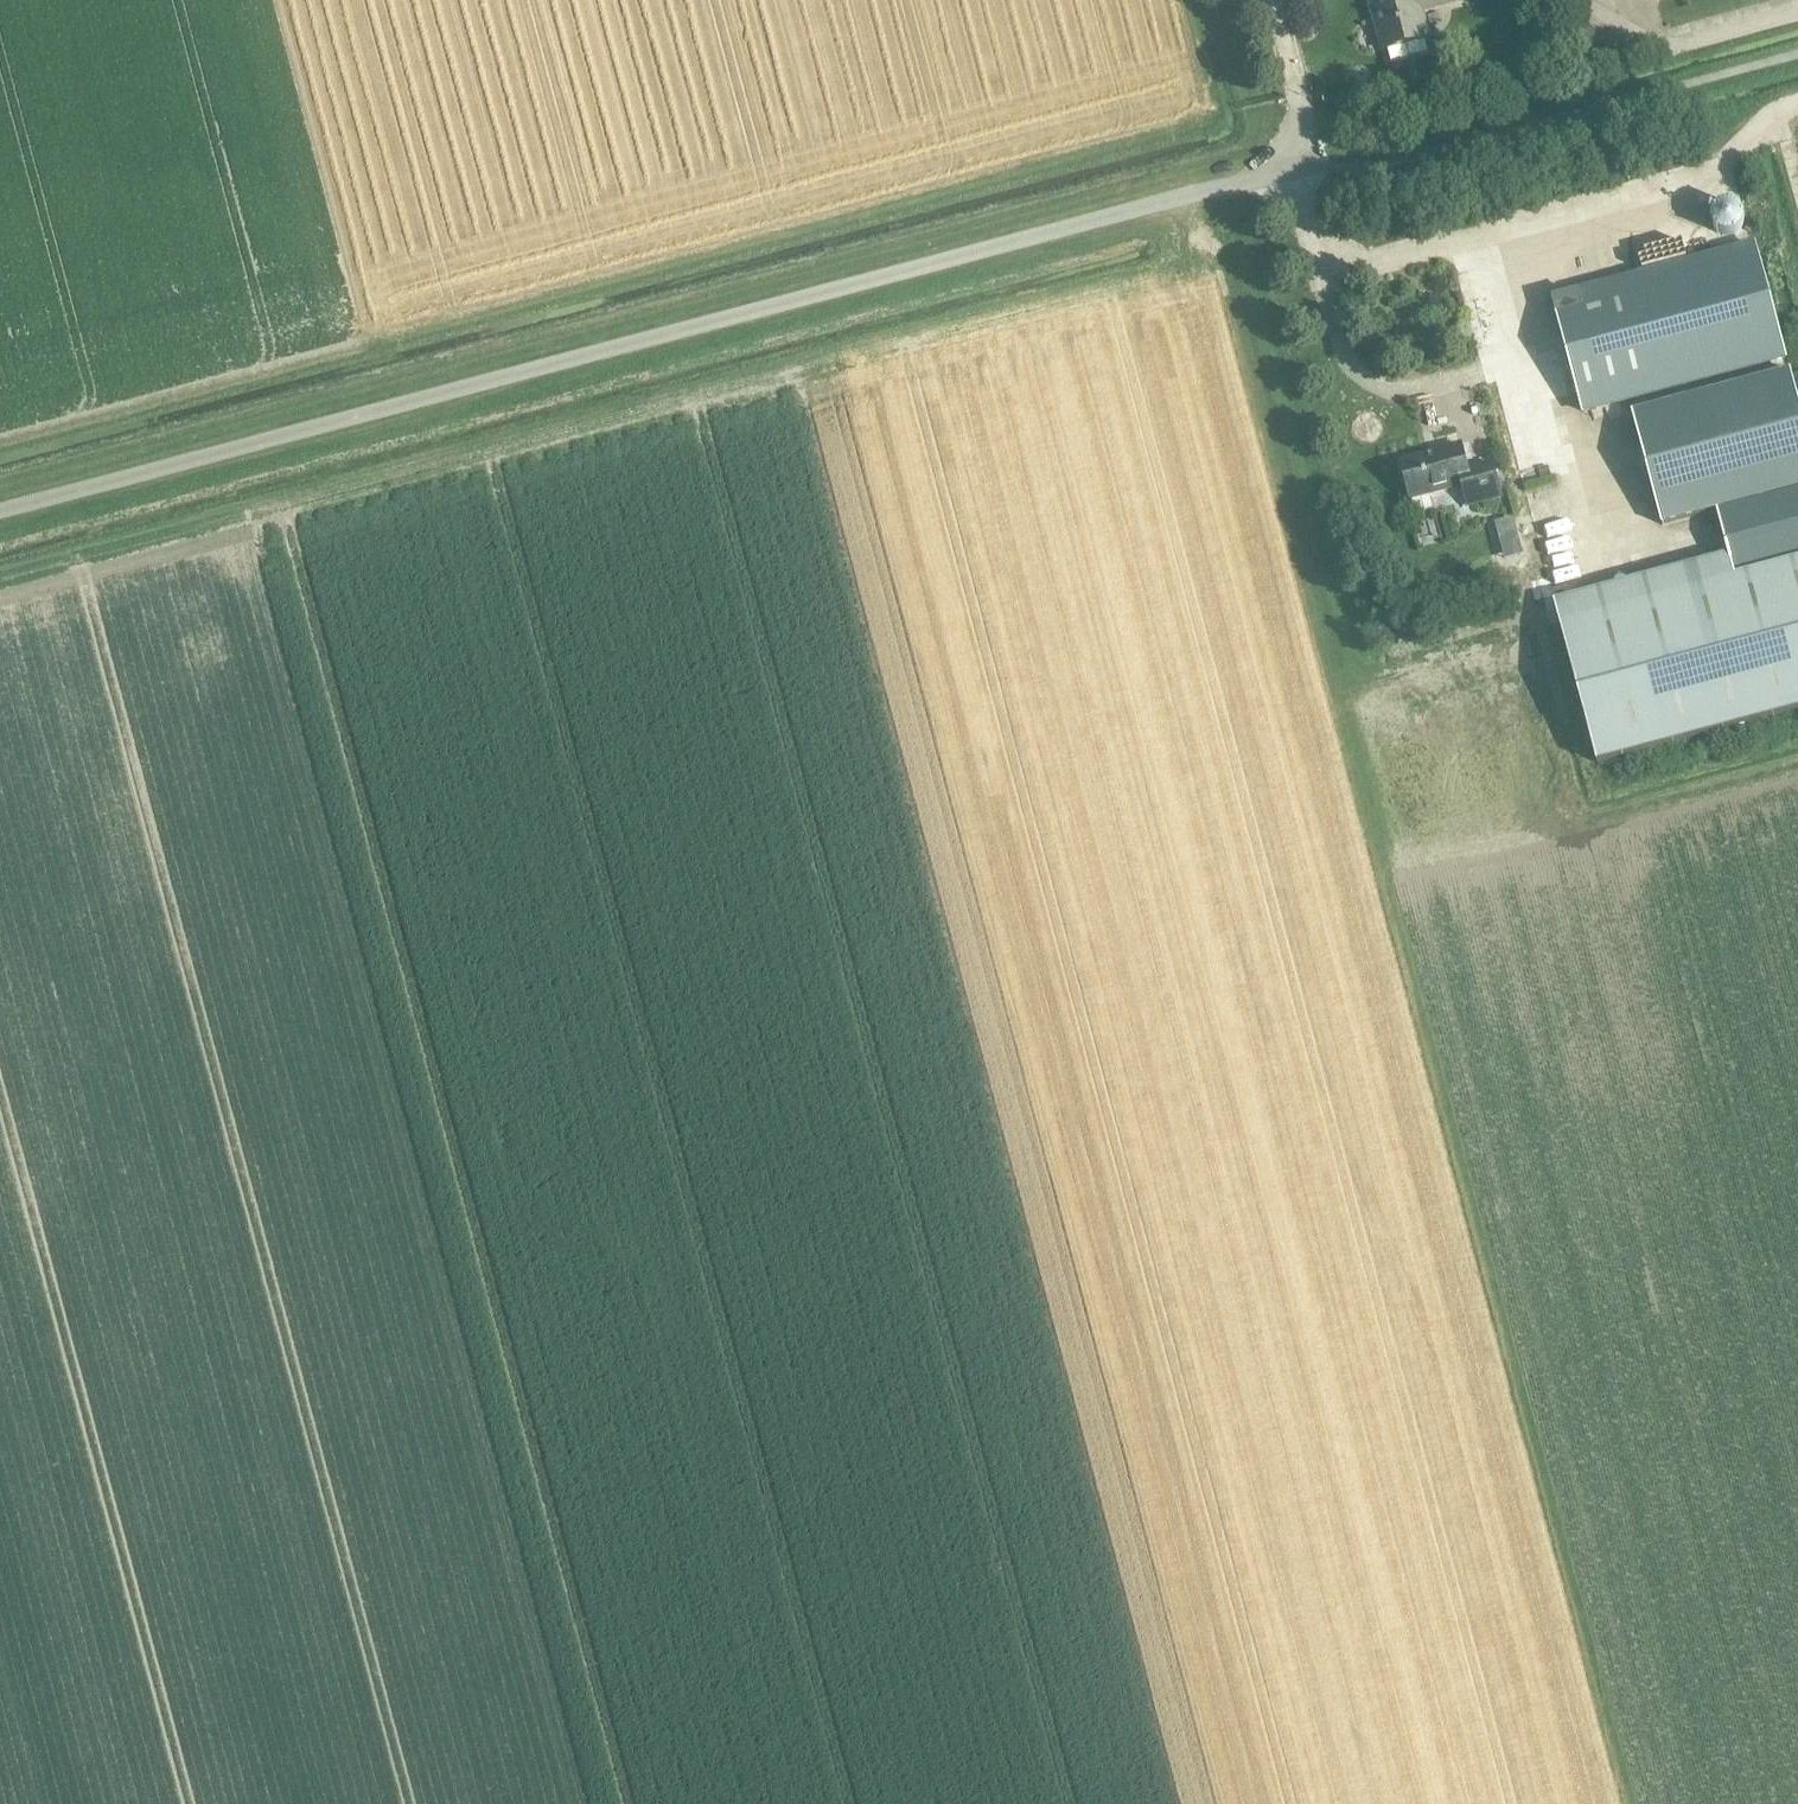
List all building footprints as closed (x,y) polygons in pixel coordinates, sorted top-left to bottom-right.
[(1374,16),(1377,15),(1385,46),(1425,35),(1423,27),(1426,26),(1422,11),(1464,0),(1370,0),(1374,16)] [(1732,203),(1725,203),(1719,206),(1713,212),(1712,220),(1714,228),(1720,234),(1730,237),(1737,234),(1743,228),(1745,221),(1744,214),(1740,208),(1732,203)] [(1554,300),(1584,412),(1785,358),(1755,246),(1554,300)] [(1631,413),(1661,525),(1717,510),(1797,488),(1797,410),(1788,371),(1631,413)] [(1463,486),(1468,506),(1501,497),(1493,464),(1468,471),(1461,445),(1401,461),(1411,500),(1463,486)] [(1717,510),(1735,578),(1797,561),(1797,488),(1717,510)] [(1560,625),(1598,763),(1797,709),(1797,561),(1735,578),(1560,625)]
